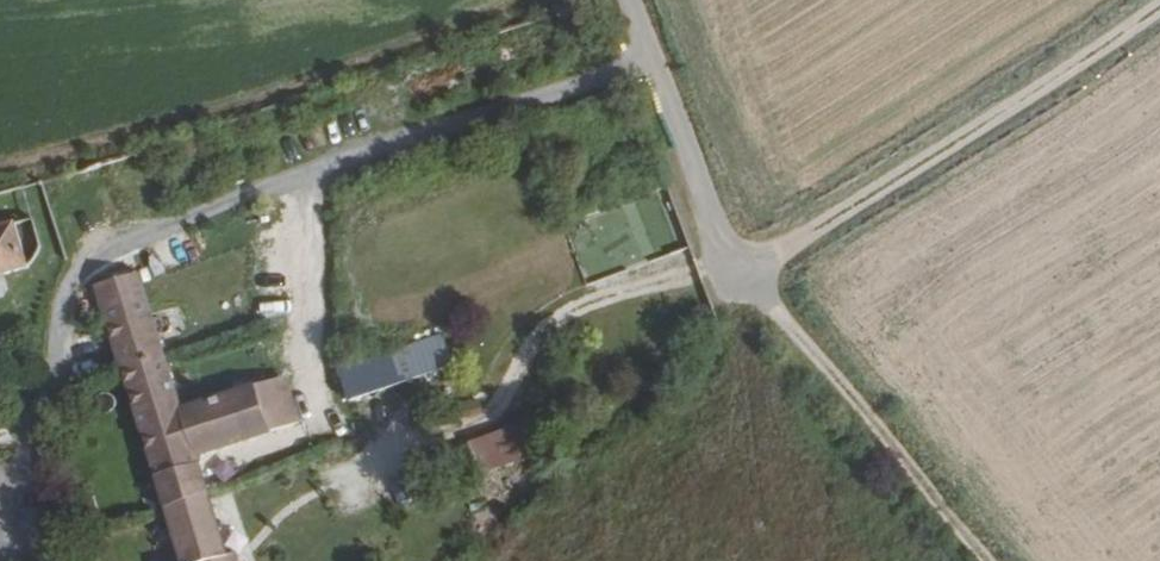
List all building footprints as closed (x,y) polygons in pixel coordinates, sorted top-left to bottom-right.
[(0,221),(0,271),(15,267),(2,220),(0,221)] [(128,276),(84,290),(89,309),(134,295),(128,276)] [(89,309),(93,320),(115,391),(159,377),(154,361),(134,295),(89,309)] [(440,333),(337,367),(349,396),(450,363),(440,333)] [(159,377),(115,391),(152,509),(195,492),(183,454),(279,422),(262,374),(167,406),(159,377)] [(557,447),(545,412),(469,440),(481,475),(557,447)] [(152,509),(168,560),(217,560),(209,536),(215,534),(202,498),(198,499),(195,493),(152,509)]
